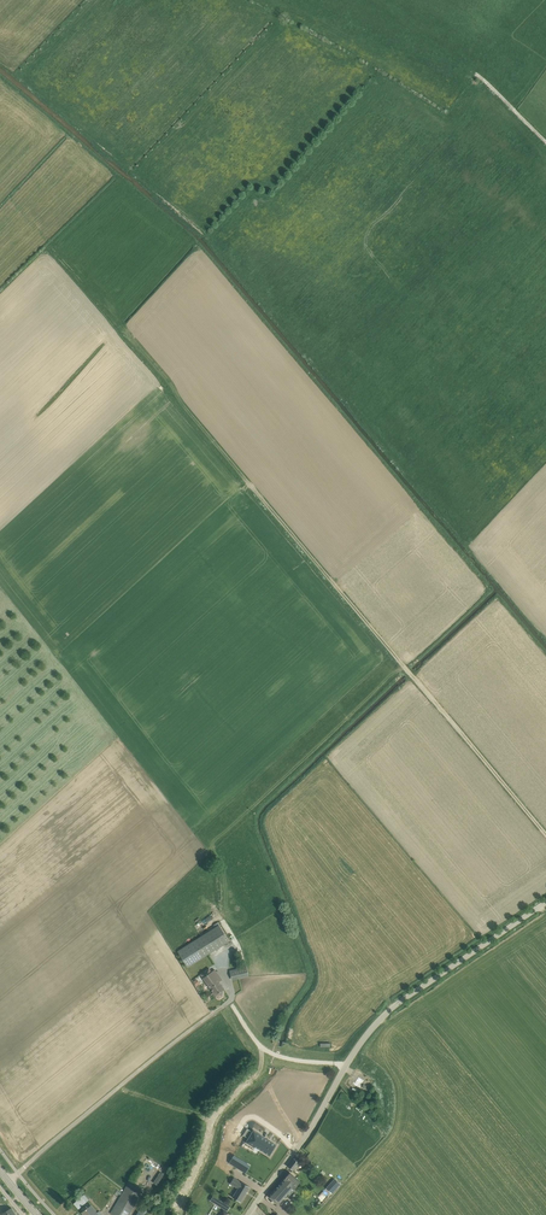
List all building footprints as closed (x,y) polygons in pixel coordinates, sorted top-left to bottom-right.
[(178,950),(189,966),(229,941),(219,925),(215,927),(178,950)] [(247,967),(230,971),(232,980),(249,977),(247,967)] [(223,990),(224,989),(212,972),(204,978),(216,995),(217,994),(219,997),(221,997),(224,995),(224,993),(223,990)] [(248,1138),(248,1139),(257,1144),(254,1147),(255,1148),(255,1147),(270,1156),(277,1145),(263,1136),(262,1136),(262,1135),(254,1130),(253,1129),(252,1131),(248,1138)] [(261,1171),(247,1163),(246,1165),(235,1158),(227,1172),(230,1174),(235,1165),(256,1178),(261,1171)] [(288,1166),(294,1171),(300,1163),(294,1158),(288,1166)] [(269,1196),(279,1205),(292,1189),(293,1190),(301,1182),(290,1172),(269,1196)] [(250,1187),(234,1177),(230,1184),(238,1189),(233,1197),(241,1202),(250,1187)] [(335,1178),(326,1187),(332,1193),(341,1184),(335,1178)] [(114,1214),(129,1214),(144,1189),(130,1181),(111,1213),(114,1214)] [(213,1195),(210,1200),(218,1204),(220,1200),(213,1195)] [(82,1196),(74,1203),(79,1209),(87,1202),(82,1196)] [(91,1205),(82,1212),(84,1214),(99,1214),(91,1205)]
